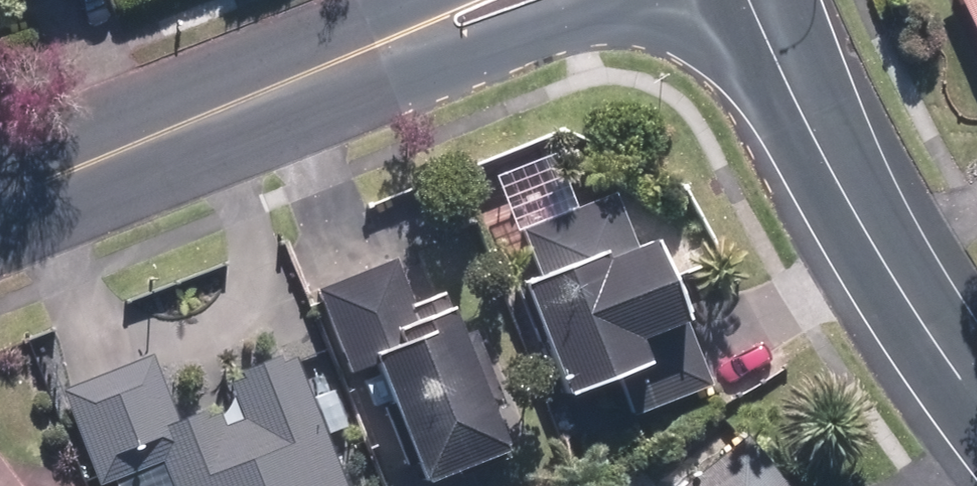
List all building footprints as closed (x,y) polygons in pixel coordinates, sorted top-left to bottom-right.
[(976,76),(976,0),(940,0),(976,76)] [(642,410),(721,378),(696,315),(711,309),(678,226),(646,239),(625,187),(527,226),(590,384),(626,369),(642,410)] [(399,354),(444,470),(527,439),(472,295),(461,300),(455,285),(420,298),(403,254),(327,283),(359,369),(399,354)] [(309,352),(241,378),(247,394),(188,416),(163,350),(70,385),(106,481),(174,456),(185,485),(360,485),(309,352)] [(759,429),(688,485),(805,485),(759,429)]
